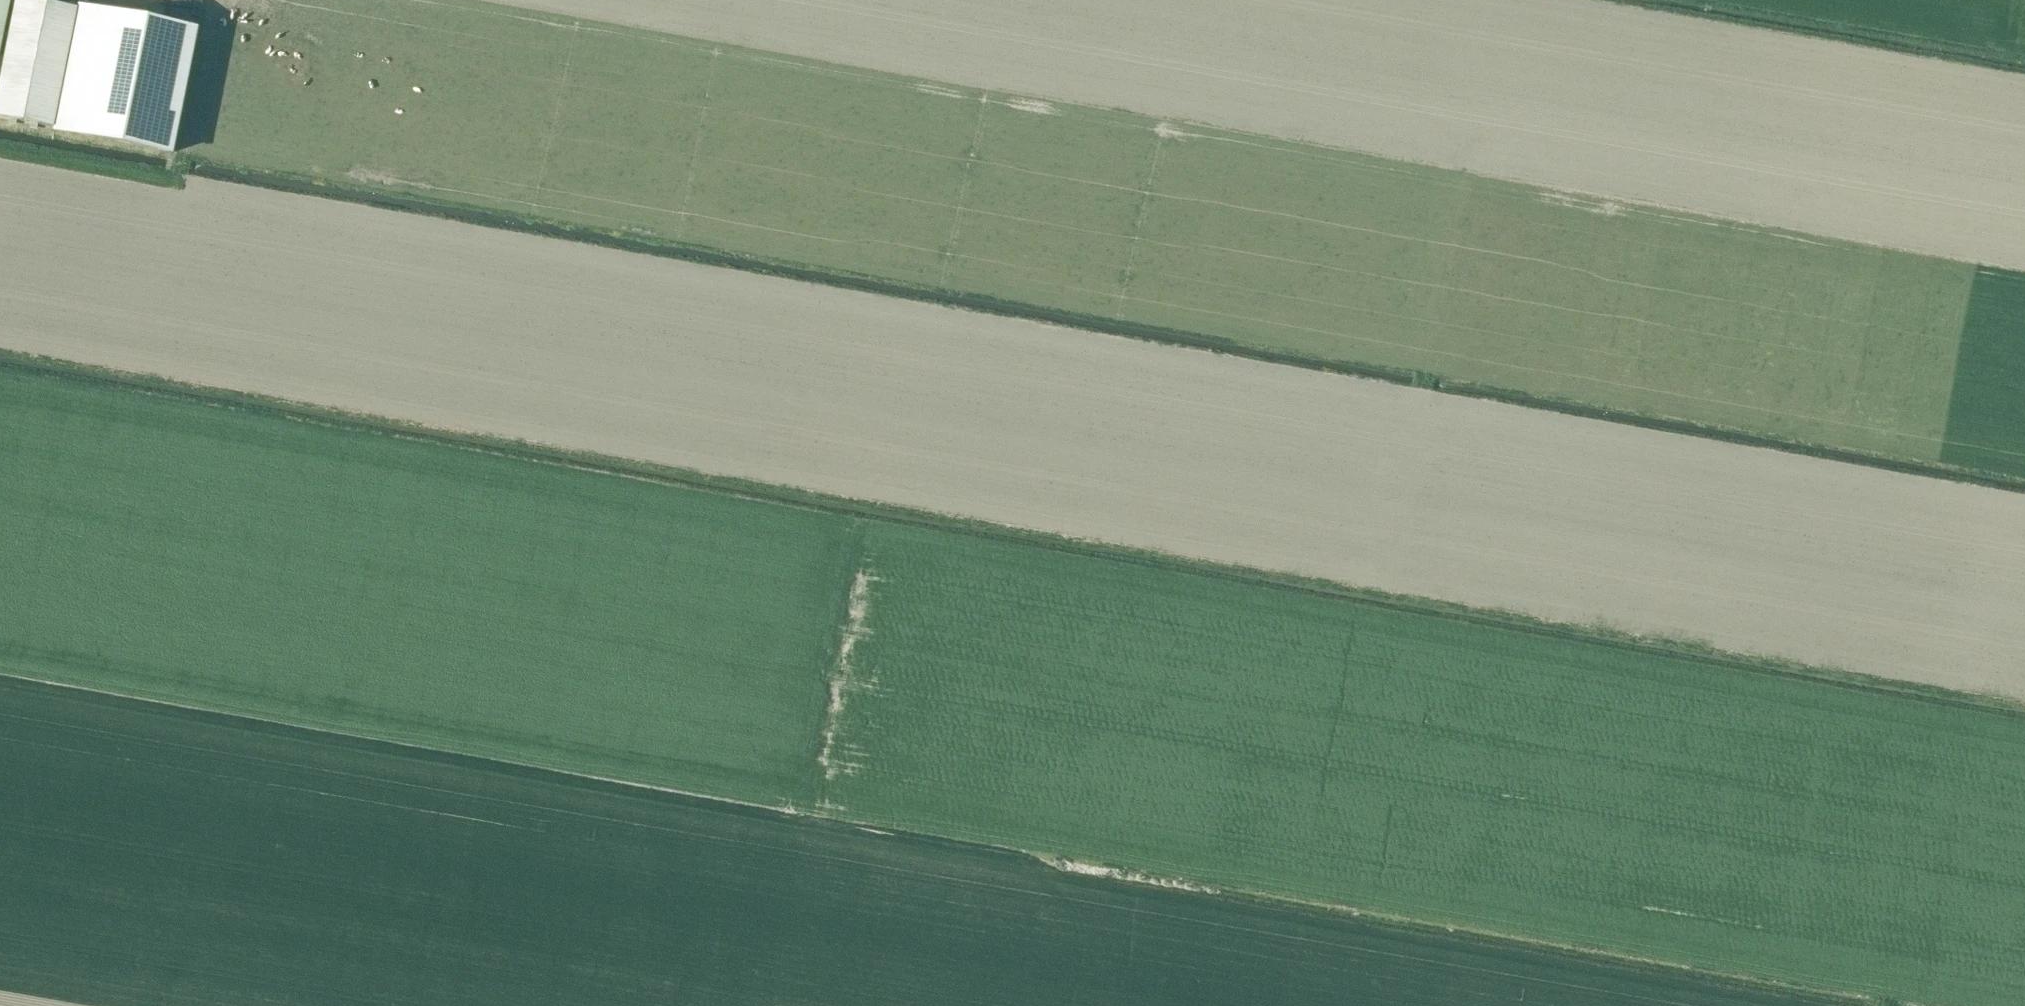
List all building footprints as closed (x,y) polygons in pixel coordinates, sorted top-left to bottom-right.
[(47,3),(30,0),(17,0),(0,89),(0,118),(54,129),(78,10),(47,3)] [(11,2),(2,0),(0,0),(0,57),(11,2)] [(56,121),(54,129),(175,153),(199,30),(78,5),(78,10),(56,121)]
